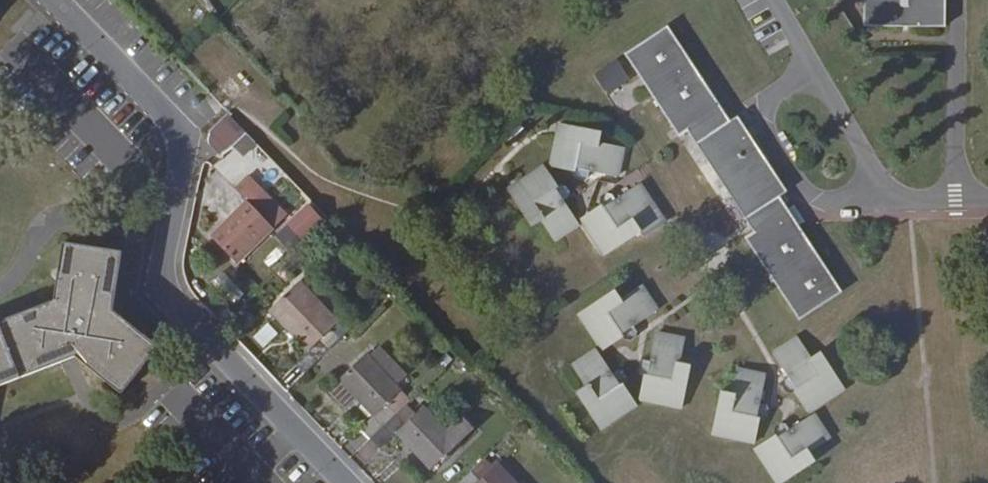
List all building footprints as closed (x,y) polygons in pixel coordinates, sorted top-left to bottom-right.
[(864,26),(946,27),(947,0),(864,0),(864,26)] [(667,26),(624,54),(678,137),(690,129),(756,229),(756,230),(745,237),(800,320),(842,293),(779,197),(787,192),(737,116),(729,122),(667,26)] [(595,75),(609,95),(631,80),(616,59),(595,75)] [(228,112),(211,129),(208,141),(221,155),(231,145),(246,131),(228,112)] [(558,123),(550,166),(576,172),(576,174),(578,178),(585,180),(589,178),(591,171),(619,177),(625,147),(601,142),(603,131),(558,123)] [(257,143),(246,131),(231,145),(243,157),(257,143)] [(544,164),(507,189),(532,226),(541,220),(555,242),(581,225),(564,200),(570,196),(570,192),(566,186),(561,185),(559,187),(544,164)] [(249,173),(245,177),(285,217),(289,213),(249,173)] [(245,177),(234,187),(247,200),(210,235),(237,264),(285,217),(245,177)] [(657,207),(640,182),(615,198),(612,193),(607,192),(602,196),(601,201),(602,203),(579,219),(604,256),(642,231),(635,221),(657,207)] [(309,203),(285,224),(300,240),(323,220),(309,203)] [(0,321),(0,322),(20,378),(75,358),(121,394),(160,347),(113,310),(123,251),(64,242),(53,300),(0,321)] [(270,252),(277,260),(289,249),(282,242),(270,252)] [(322,339),(341,322),(302,278),(268,308),(308,352),(296,363),(306,373),(331,349),(322,339)] [(660,309),(643,283),(621,297),(615,289),(576,314),(601,352),(624,336),(625,339),(631,340),(637,335),(638,331),(635,326),(660,309)] [(343,320),(341,322),(322,339),(331,349),(351,330),(343,320)] [(20,378),(0,322),(0,386),(20,378)] [(264,348),(278,334),(268,323),(253,337),(264,348)] [(686,337),(656,330),(650,361),(643,359),(640,362),(639,369),(642,373),(644,374),(638,401),(682,410),(691,365),(681,363),(686,337)] [(798,336),(772,352),(789,378),(784,381),(783,386),(787,391),(793,392),(794,391),(808,414),(846,389),(822,352),(812,358),(798,336)] [(602,431),(638,405),(623,383),(625,381),(626,376),(622,370),(618,369),(613,372),(596,347),(571,364),(585,386),(576,392),(602,431)] [(447,352),(435,362),(441,370),(453,360),(447,352)] [(368,353),(328,390),(345,408),(356,398),(374,417),(361,428),(371,438),(407,404),(412,400),(402,390),(403,389),(368,353)] [(766,374),(737,368),(731,392),(721,391),(712,435),(755,444),(761,418),(764,418),(768,415),(770,408),(767,405),(761,404),(766,374)] [(407,404),(371,438),(380,448),(395,433),(431,470),(475,429),(461,415),(447,428),(425,405),(416,413),(407,404)] [(781,423),(776,425),(775,431),(776,434),(754,449),(776,482),(783,482),(816,461),(810,452),(831,438),(814,412),(789,429),(786,424),(781,423)] [(485,457),(458,482),(518,482),(499,463),(495,467),(485,457)]
